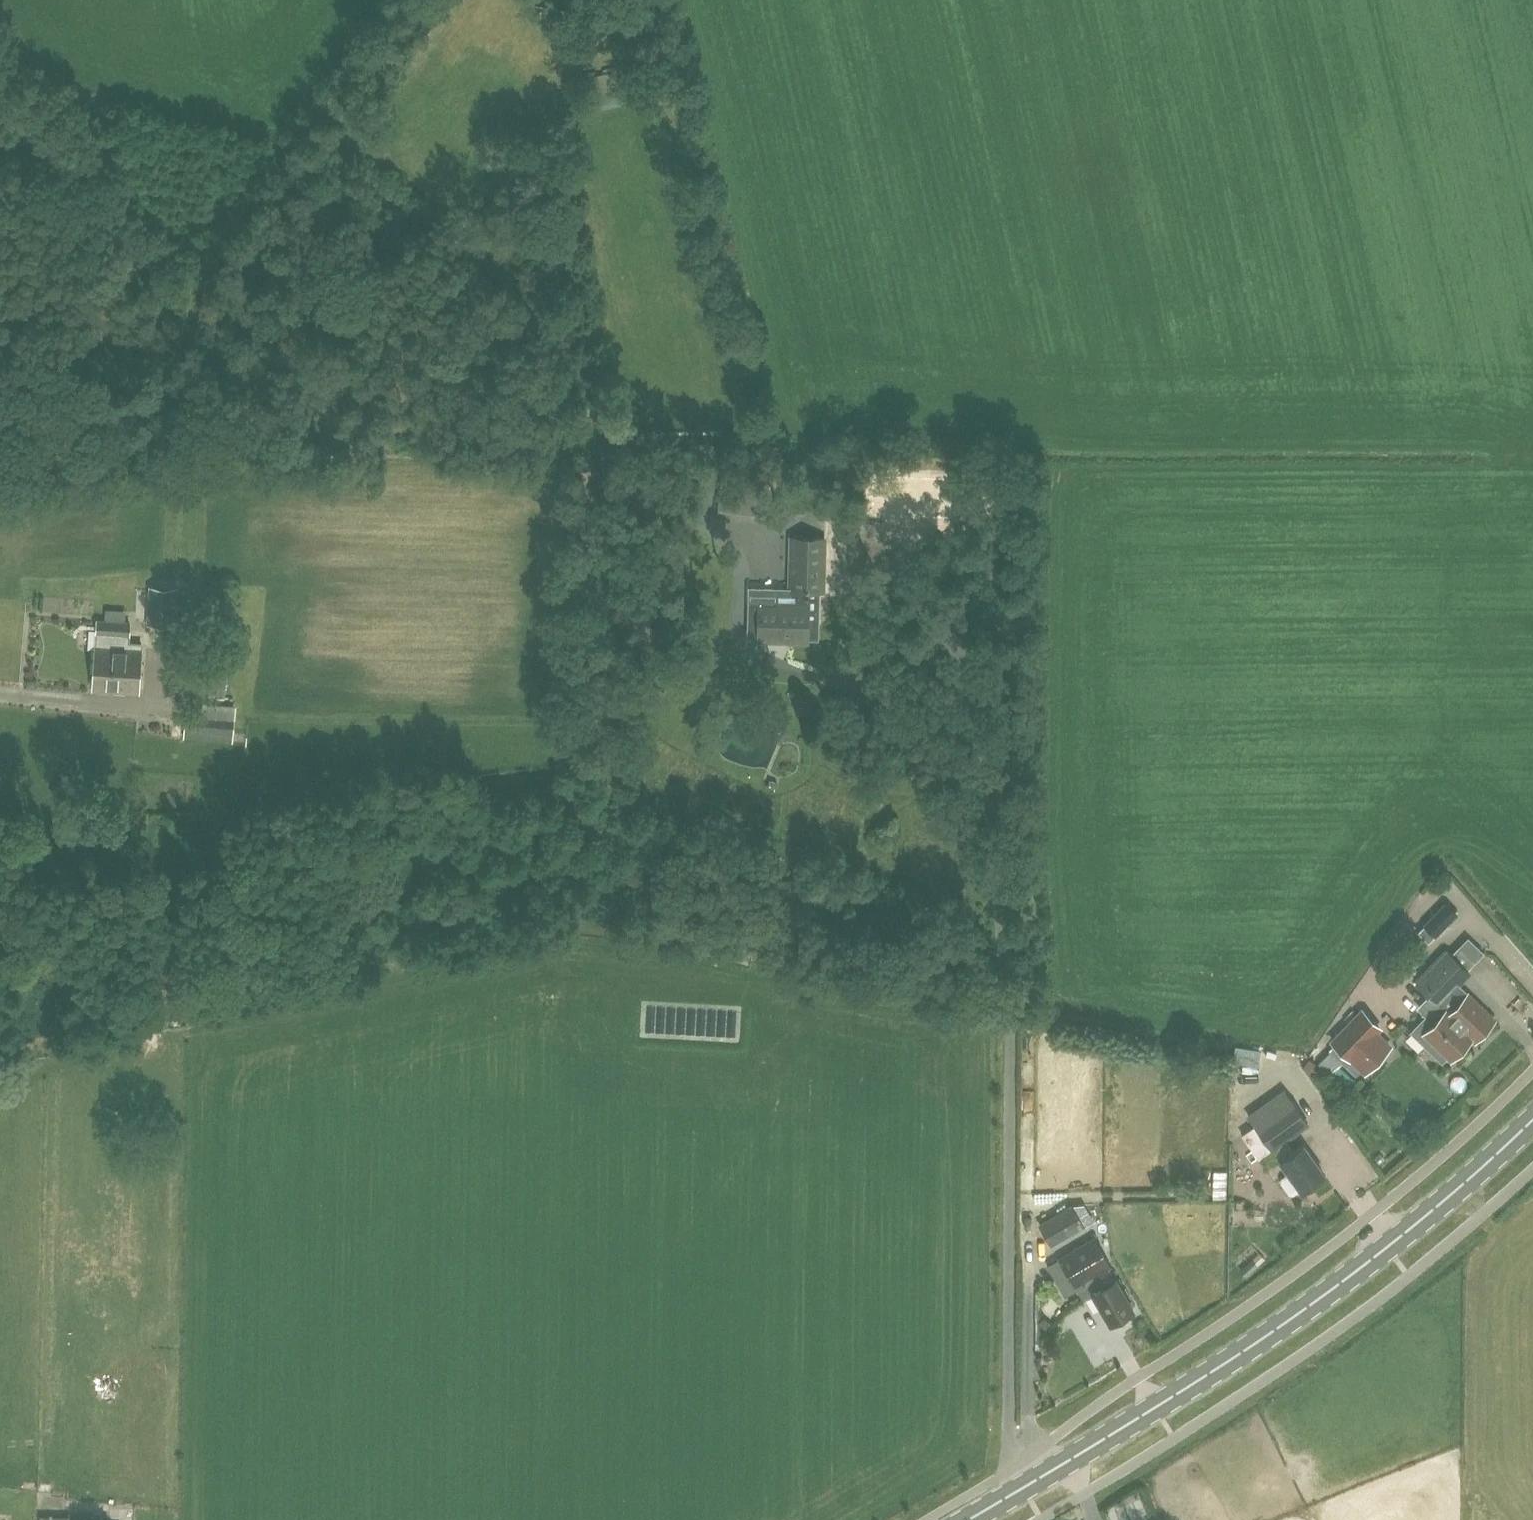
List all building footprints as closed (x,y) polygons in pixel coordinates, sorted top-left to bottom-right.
[(889,480),(889,520),(969,520),(969,480),(889,480)] [(819,639),(820,589),(824,589),(825,537),(791,536),(790,587),(748,586),(747,638),(807,639),(807,638),(819,639)] [(150,585),(148,621),(164,622),(163,636),(176,637),(178,586),(150,585)] [(98,619),(94,687),(139,690),(142,642),(128,641),(129,633),(130,621),(98,619)] [(228,663),(192,660),(190,681),(226,684),(228,663)] [(187,712),(187,719),(185,735),(233,739),(235,716),(202,714),(187,712)] [(1437,937),(1447,925),(1448,926),(1460,914),(1457,910),(1456,911),(1446,901),(1424,925),(1437,937)] [(1450,955),(1466,970),(1475,960),(1459,945),(1450,955)] [(1469,973),(1447,952),(1418,981),(1440,1002),(1417,1025),(1431,1038),(1428,1041),(1428,1045),(1439,1056),(1445,1056),(1448,1053),(1450,1056),(1472,1035),(1475,1038),(1495,1018),(1469,992),(1461,1001),(1451,991),(1469,973)] [(1362,1010),(1333,1040),(1335,1042),(1362,1069),(1365,1071),(1377,1059),(1390,1046),(1375,1031),(1379,1027),(1362,1010)] [(1316,1063),(1309,1058),(1303,1067),(1310,1072),(1316,1063)] [(1265,1136),(1273,1148),(1274,1147),(1283,1158),(1281,1159),(1289,1171),(1282,1176),(1281,1180),(1289,1192),(1293,1193),(1301,1187),(1302,1189),(1325,1173),(1304,1143),(1294,1150),(1286,1139),(1309,1123),(1285,1088),(1249,1114),(1256,1124),(1242,1134),(1250,1146),(1265,1136)] [(1052,1245),(1085,1226),(1072,1204),(1039,1223),(1052,1245)] [(1061,1256),(1058,1257),(1074,1285),(1086,1278),(1110,1322),(1134,1308),(1116,1277),(1115,1278),(1108,1266),(1111,1264),(1096,1236),(1061,1256)]
